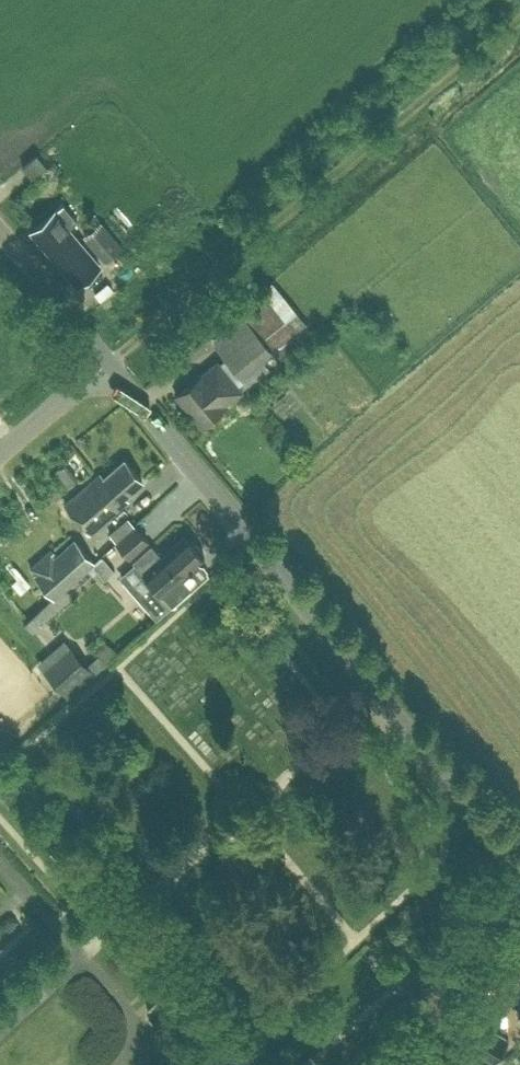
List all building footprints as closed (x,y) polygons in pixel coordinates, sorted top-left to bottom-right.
[(36,153),(22,165),(31,175),(45,164),(36,153)] [(76,219),(62,202),(31,228),(77,282),(99,264),(67,227),(76,219)] [(85,237),(104,259),(122,244),(102,222),(85,237)] [(247,316),(246,318),(273,351),(272,351),(278,358),(302,339),(296,332),(307,323),(270,278),(258,289),(262,293),(241,310),(247,316)] [(262,359),(272,351),(273,351),(246,318),(214,344),(225,357),(219,362),(217,359),(175,394),(200,423),(268,366),(262,359)] [(11,430),(0,414),(0,438),(11,430)] [(92,479),(64,503),(89,531),(117,507),(114,503),(142,479),(123,458),(95,483),(92,479)] [(115,540),(128,553),(146,538),(133,523),(115,540)] [(151,580),(172,604),(190,588),(180,576),(204,555),(185,533),(161,554),(150,543),(132,559),(151,580)] [(93,560),(73,538),(56,554),(50,547),(30,567),(35,573),(34,575),(54,596),(93,560)] [(88,668),(72,650),(47,671),(63,690),(88,668)] [(507,1036),(477,1019),(464,1042),(494,1060),(507,1036)] [(457,1048),(448,1064),(486,1064),(457,1048)]
